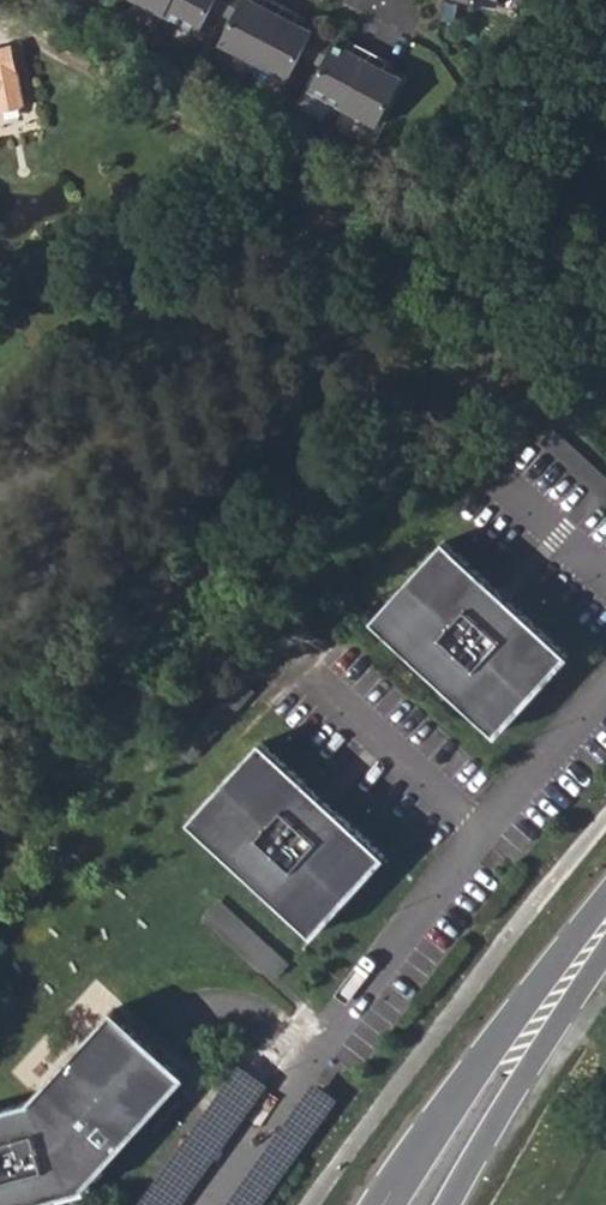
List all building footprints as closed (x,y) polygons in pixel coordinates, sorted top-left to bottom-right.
[(163,17),(172,0),(130,0),(163,17)] [(198,35),(210,11),(215,0),(172,0),(163,17),(198,35)] [(228,0),(215,0),(210,11),(220,17),(228,0)] [(253,64),(282,7),(268,0),(265,0),(262,7),(247,0),(243,0),(231,22),(219,46),(253,64)] [(243,0),(228,0),(220,17),(231,22),(243,0)] [(253,64),(287,81),(300,57),(312,34),(294,24),(298,15),(282,7),(253,64)] [(310,63),(322,38),(312,34),(300,57),(310,63)] [(321,68),(333,44),(322,38),(310,63),(321,68)] [(6,100),(8,108),(37,102),(30,62),(26,44),(0,48),(0,66),(0,67),(0,101),(6,100)] [(309,92),(343,109),(372,53),(356,45),(351,53),(333,44),(321,68),(309,92)] [(343,109),(377,127),(401,79),(383,70),(387,61),(372,53),(343,109)] [(505,595),(446,541),(372,622),(495,735),(569,654),(505,595)] [(324,803),(260,745),(189,823),(312,937),(384,858),(324,803)] [(290,964),(219,900),(206,914),(278,978),(290,964)] [(63,1196),(82,1191),(185,1078),(150,1046),(111,1011),(28,1101),(0,1109),(0,1204),(29,1204),(63,1196)]
